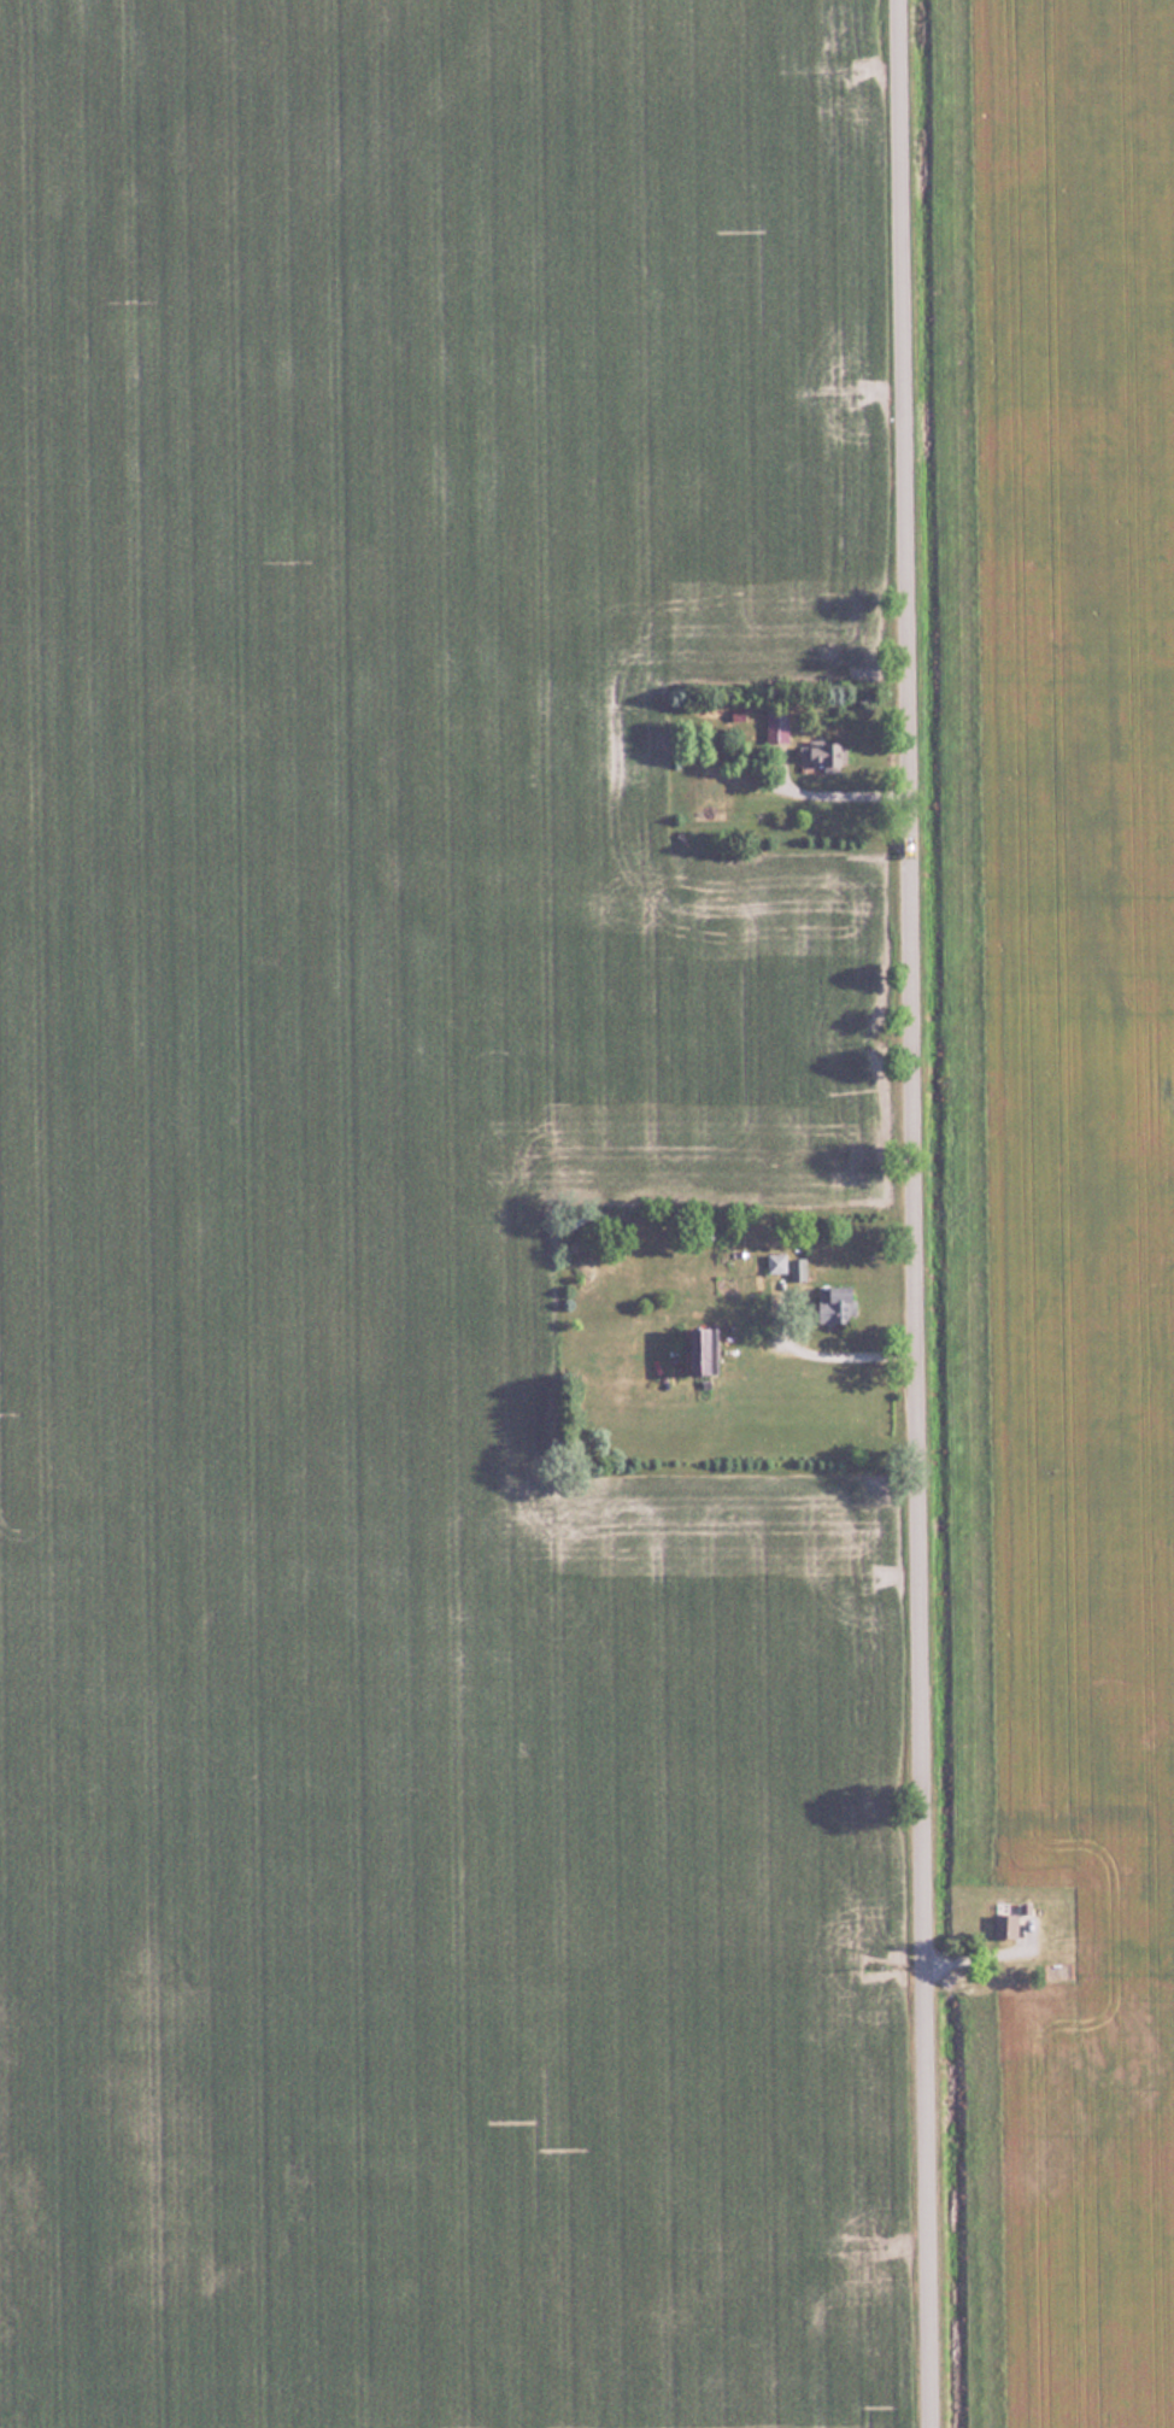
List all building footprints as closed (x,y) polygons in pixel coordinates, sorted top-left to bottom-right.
[(789,743),(789,709),(765,709),(765,743),(789,743)] [(824,771),(848,771),(848,742),(800,742),(800,761),(824,761),(824,771)] [(818,1322),(857,1322),(857,1286),(818,1286),(818,1322)] [(718,1330),(697,1330),(697,1376),(718,1376),(718,1330)] [(996,1938),(1019,1938),(1019,1916),(996,1916),(996,1938)]
